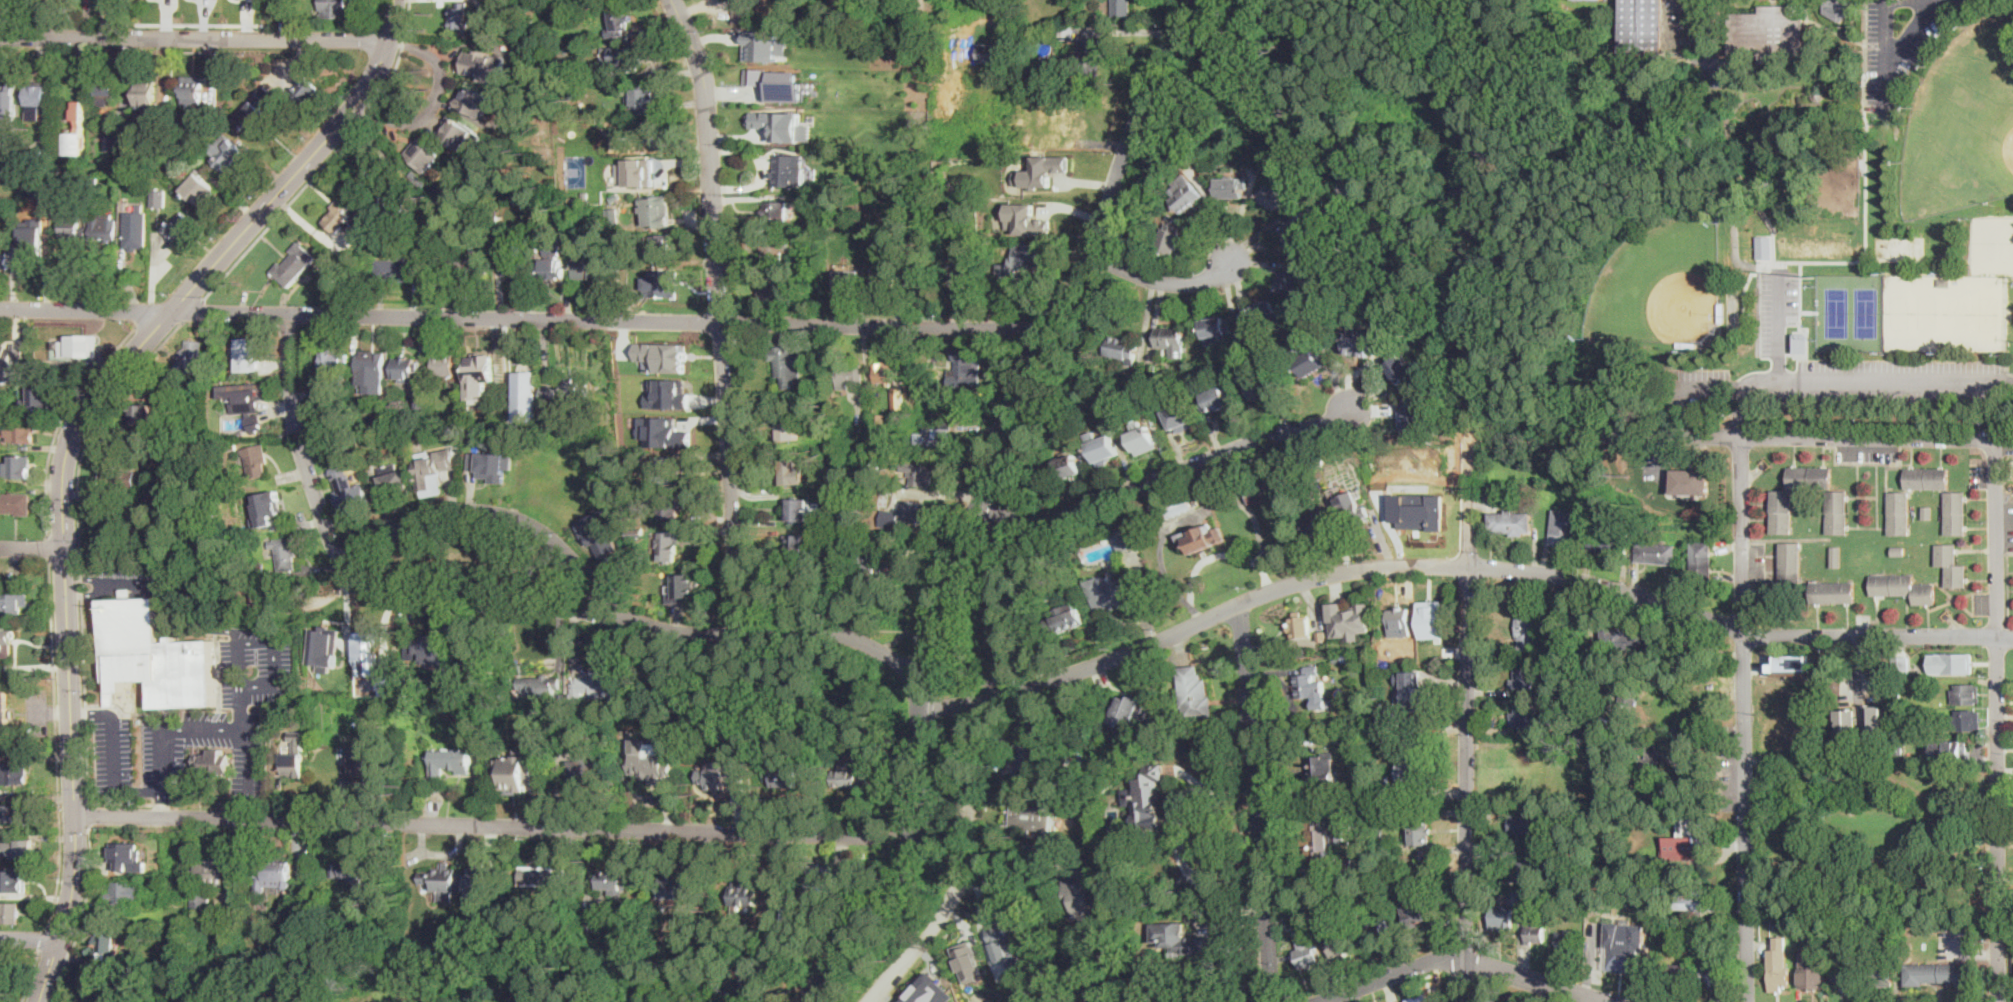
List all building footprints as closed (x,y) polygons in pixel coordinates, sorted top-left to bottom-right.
[(323,11),(322,0),(347,0),(348,18),(327,19),(327,11),(323,11)] [(735,23),(735,0),(754,0),(754,23),(735,23)] [(1113,16),(1113,0),(1133,0),(1133,1),(1131,1),(1131,16),(1113,16)] [(1624,53),(1624,0),(1684,0),(1684,23),(1682,23),(1682,53),(1624,53)] [(1825,12),(1825,0),(1856,0),(1856,12),(1840,21),(1825,12)] [(468,31),(456,31),(456,26),(450,26),(450,14),(455,14),(455,6),(468,6),(468,31)] [(1795,6),(1795,13),(1803,13),(1803,56),(1795,56),(1795,64),(1764,64),(1764,57),(1730,57),(1730,14),(1761,14),(1761,6),(1795,6)] [(624,36),(613,38),(607,11),(624,7),(629,29),(623,30),(624,36)] [(789,41),(789,55),(779,55),(779,61),(745,60),(747,30),(780,31),(779,41),(789,41)] [(1059,40),(1059,30),(1074,30),(1074,40),(1059,40)] [(1079,62),(1101,62),(1100,38),(1078,39),(1079,62)] [(532,51),(521,52),(521,44),(532,44),(532,51)] [(998,45),(998,50),(1003,50),(1003,63),(978,63),(978,45),(998,45)] [(644,54),(644,65),(637,65),(637,71),(621,70),(621,62),(612,62),(613,47),(640,48),(640,54),(644,54)] [(486,51),(485,54),(492,56),(492,53),(508,57),(502,81),(494,78),(493,82),(480,79),(480,77),(463,73),(466,61),(464,60),(466,51),(475,53),(476,48),(486,51)] [(568,52),(567,66),(558,66),(558,52),(568,52)] [(320,89),(306,105),(292,92),(307,76),(320,89)] [(97,101),(97,79),(116,79),(116,101),(97,101)] [(156,80),(155,108),(138,108),(138,80),(156,80)] [(48,113),(29,113),(29,105),(27,105),(27,82),(48,82),(48,113)] [(195,104),(195,107),(189,107),(189,105),(183,105),(183,82),(202,82),(202,104),(195,104)] [(806,85),(805,106),(798,105),(798,109),(777,108),(777,84),(806,85)] [(485,118),(494,97),(467,85),(457,106),(485,118)] [(642,85),(642,89),(651,89),(652,95),(654,95),(654,108),(650,108),(650,114),(637,114),(637,109),(634,109),(633,92),(629,92),(628,85),(642,85)] [(253,133),(237,119),(265,87),(274,96),(263,109),(269,115),(253,133)] [(468,98),(461,113),(457,111),(447,136),(427,128),(435,109),(434,108),(443,88),(468,98)] [(1825,97),(1821,101),(1816,100),(1812,96),(1813,91),(1816,88),(1822,89),(1825,92),(1825,97)] [(14,137),(0,137),(0,122),(0,89),(14,90),(14,137)] [(86,100),(74,100),(74,119),(85,119),(86,100)] [(748,115),(775,142),(811,141),(812,122),(801,122),(798,109),(764,108),(748,115)] [(439,138),(464,147),(467,140),(479,144),(484,131),(447,117),(439,138)] [(663,149),(647,149),(647,117),(663,117),(663,149)] [(83,137),(86,138),(86,149),(84,149),(84,158),(66,157),(67,133),(77,133),(78,127),(83,127),(83,137)] [(881,134),(877,142),(872,140),(876,131),(881,134)] [(429,174),(405,153),(421,135),(444,155),(434,166),(435,167),(429,174)] [(119,137),(119,153),(106,153),(106,137),(119,137)] [(246,152),(226,174),(212,160),(231,139),(246,152)] [(1252,160),(1244,162),(1242,154),(1250,152),(1252,160)] [(802,155),(802,168),(806,168),(806,186),(774,186),(774,178),(772,178),(772,172),(775,172),(775,155),(802,155)] [(1052,187),(1052,171),(1070,171),(1070,155),(1034,155),(1034,170),(1013,170),(1013,186),(1052,187)] [(1389,156),(1388,164),(1380,163),(1381,155),(1389,156)] [(1403,158),(1402,168),(1391,167),(1392,156),(1403,158)] [(655,183),(628,183),(628,160),(655,160),(655,183)] [(423,178),(417,184),(409,177),(415,170),(423,178)] [(216,191),(209,199),(205,197),(198,205),(183,191),(197,174),(216,191)] [(1045,178),(1045,201),(1025,201),(1025,193),(1020,193),(1020,187),(1025,187),(1025,177),(1045,178)] [(1216,199),(1216,179),(1248,178),(1248,189),(1243,190),(1243,198),(1216,199)] [(344,188),(340,183),(346,179),(350,183),(344,188)] [(1192,182),(1203,195),(1197,200),(1198,202),(1183,215),(1170,199),(1174,196),(1170,191),(1178,185),(1182,189),(1192,182)] [(1266,183),(1290,197),(1291,195),(1295,197),(1288,210),(1283,208),(1280,213),(1257,200),(1266,183)] [(447,188),(446,196),(436,194),(437,187),(447,188)] [(166,191),(166,208),(152,207),(152,191),(166,191)] [(620,197),(612,202),(609,198),(617,192),(620,197)] [(668,196),(671,225),(647,227),(645,213),(641,214),(640,199),(668,196)] [(340,199),(344,202),(345,200),(351,206),(347,211),(351,215),(347,220),(353,226),(349,230),(345,226),(338,234),(324,222),(335,210),(332,208),(340,199)] [(787,222),(765,222),(765,200),(787,200),(787,222)] [(1027,217),(1019,216),(1018,223),(1005,222),(1005,214),(1015,215),(1017,202),(1029,203),(1027,217)] [(619,224),(608,225),(607,208),(617,207),(619,224)] [(182,212),(199,227),(195,231),(198,234),(192,241),(189,238),(185,242),(177,235),(173,240),(161,230),(166,224),(169,226),(182,212)] [(147,213),(147,248),(138,248),(138,252),(131,252),(131,249),(125,248),(126,224),(122,224),(122,219),(126,219),(126,213),(147,213)] [(113,215),(113,220),(117,220),(116,240),(110,240),(110,243),(106,242),(106,240),(91,239),(92,218),(99,219),(99,214),(113,215)] [(86,227),(86,241),(62,241),(62,219),(80,219),(80,227),(86,227)] [(23,267),(22,223),(43,222),(44,261),(42,261),(43,267),(23,267)] [(366,227),(357,237),(351,232),(360,222),(366,227)] [(1175,256),(1158,250),(1165,228),(1183,234),(1175,256)] [(671,261),(653,262),(651,236),(669,234),(671,261)] [(1758,235),(1758,258),(1774,259),(1774,235),(1758,235)] [(558,277),(558,280),(547,281),(547,277),(536,278),(536,266),(545,265),(544,260),(546,260),(546,248),(547,248),(547,237),(560,236),(562,277),(558,277)] [(597,250),(597,279),(574,279),(574,236),(582,237),(582,250),(597,250)] [(789,246),(789,254),(783,254),(783,264),(763,264),(763,239),(782,239),(782,246),(789,246)] [(290,288),(272,272),(280,263),(283,265),(294,253),(290,251),(298,242),(316,258),(290,288)] [(1042,242),(1041,269),(1036,269),(1036,274),(1032,274),(1032,268),(1028,268),(1028,271),(1017,271),(1016,280),(997,280),(997,264),(1009,264),(1009,258),(1014,258),(1014,242),(1042,242)] [(481,250),(481,252),(488,252),(489,273),(477,274),(477,272),(469,273),(468,270),(459,270),(459,265),(450,266),(449,255),(472,253),(472,250),(481,250)] [(2,270),(0,270),(0,252),(10,252),(9,269),(2,269),(2,270)] [(528,263),(527,271),(520,270),(520,273),(514,272),(513,276),(508,275),(508,272),(500,271),(501,255),(522,257),(522,262),(528,263)] [(422,262),(422,281),(413,281),(413,282),(384,282),(384,280),(376,280),(377,261),(422,262)] [(1302,274),(1303,272),(1312,276),(1308,285),(1300,282),(1293,297),(1275,289),(1283,271),(1286,272),(1288,268),(1302,274)] [(679,271),(678,298),(643,297),(644,278),(649,278),(650,270),(679,271)] [(835,295),(834,271),(859,271),(859,290),(846,290),(846,295),(835,295)] [(896,271),(896,289),(883,290),(883,293),(874,293),(874,289),(872,289),(872,271),(896,271)] [(1951,279),(1951,288),(1938,287),(1938,278),(1951,279)] [(784,279),(784,291),(791,291),(791,302),(760,301),(760,290),(765,290),(766,279),(784,279)] [(1269,299),(1278,315),(1282,313),(1285,321),(1259,334),(1257,331),(1256,332),(1245,311),(1269,299)] [(1225,316),(1225,320),(1230,319),(1233,334),(1227,335),(1227,333),(1214,335),(1216,344),(1206,346),(1201,321),(1225,316)] [(1350,325),(1348,332),(1341,331),(1342,324),(1350,325)] [(1184,327),(1183,359),(1171,359),(1171,348),(1157,348),(1157,329),(1165,329),(1165,327),(1184,327)] [(1370,358),(1347,353),(1351,333),(1374,338),(1370,358)] [(1135,367),(1125,365),(1126,361),(1121,360),(1122,358),(1107,355),(1111,335),(1132,339),(1131,342),(1139,344),(1135,367)] [(99,336),(98,358),(61,357),(62,342),(68,342),(68,336),(99,336)] [(255,338),(256,357),(259,357),(260,371),(240,373),(238,339),(255,338)] [(205,342),(203,359),(202,359),(200,374),(177,371),(178,361),(179,361),(180,351),(182,351),(182,349),(186,349),(187,340),(205,342)] [(1696,349),(1677,348),(1677,341),(1696,342),(1696,349)] [(645,371),(687,372),(687,344),(636,342),(636,360),(645,361),(645,371)] [(8,377),(0,377),(0,375),(0,345),(8,345),(8,347),(13,347),(13,344),(23,344),(23,357),(14,357),(14,372),(8,372),(8,377)] [(785,346),(785,355),(794,355),(794,375),(777,376),(776,347),(785,346)] [(1307,379),(1297,363),(1321,347),(1332,363),(1307,379)] [(385,352),(385,392),(365,392),(365,384),(358,384),(358,353),(362,353),(362,350),(376,350),(376,352),(385,352)] [(974,350),(974,362),(971,362),(971,371),(974,371),(974,387),(949,387),(949,369),(957,369),(957,361),(954,361),(954,350),(974,350)] [(1246,357),(1238,358),(1237,351),(1245,350),(1246,357)] [(332,351),(333,355),(348,353),(349,363),(344,363),(345,372),(324,375),(321,355),(323,355),(323,353),(332,351)] [(434,376),(434,354),(455,354),(455,375),(434,376)] [(1416,373),(1401,384),(1387,366),(1403,354),(1416,373)] [(409,356),(409,359),(415,359),(415,362),(420,362),(420,372),(415,372),(415,382),(404,382),(404,386),(394,386),(394,358),(401,358),(401,356),(409,356)] [(471,389),(469,358),(492,357),(494,380),(484,381),(485,388),(471,389)] [(529,362),(528,381),(520,381),(520,385),(514,385),(514,381),(506,381),(507,359),(521,359),(521,362),(529,362)] [(895,379),(904,379),(905,404),(890,405),(890,397),(893,397),(893,389),(896,389),(895,382),(876,383),(875,362),(894,361),(895,379)] [(537,371),(528,371),(528,363),(521,363),(521,371),(515,371),(516,421),(538,421),(537,371)] [(848,389),(837,390),(836,370),(839,370),(839,366),(863,364),(864,383),(848,384),(848,389)] [(1156,373),(1147,372),(1148,364),(1157,365),(1156,373)] [(1256,401),(1252,383),(1278,376),(1281,387),(1276,388),(1277,395),(1256,401)] [(588,383),(588,404),(565,404),(565,378),(574,378),(574,383),(588,383)] [(261,417),(257,425),(252,423),(247,434),(237,430),(247,407),(236,400),(238,397),(237,396),(245,384),(255,390),(256,402),(262,404),(264,416),(261,417)] [(681,385),(681,406),(673,406),(673,413),(657,413),(658,406),(650,406),(650,403),(621,402),(622,388),(641,389),(641,394),(653,394),(654,386),(668,386),(668,384),(681,385)] [(52,409),(32,409),(32,387),(52,387),(52,409)] [(558,387),(557,402),(541,402),(541,387),(558,387)] [(1213,413),(1212,411),(1208,413),(1201,399),(1226,387),(1233,402),(1229,404),(1229,405),(1213,413)] [(427,408),(418,408),(417,393),(427,392),(427,408)] [(1427,427),(1404,427),(1404,401),(1427,401),(1427,427)] [(1172,430),(1165,412),(1188,403),(1195,421),(1172,430)] [(152,406),(152,425),(133,425),(133,412),(131,412),(131,405),(152,406)] [(1153,415),(1147,418),(1143,409),(1149,406),(1153,415)] [(328,419),(323,420),(320,410),(326,409),(328,419)] [(572,415),(571,428),(563,427),(564,414),(572,415)] [(691,430),(677,431),(677,417),(639,417),(639,435),(645,435),(645,447),(691,446),(691,430)] [(37,421),(37,432),(35,432),(35,443),(11,442),(11,437),(7,437),(8,425),(16,425),(16,420),(37,421)] [(948,441),(948,450),(923,450),(923,446),(915,446),(915,435),(924,435),(924,430),(939,430),(939,420),(951,420),(951,441),(948,441)] [(1116,428),(1110,430),(1107,423),(1113,421),(1116,428)] [(1141,421),(1144,428),(1149,425),(1157,443),(1136,452),(1128,434),(1135,431),(1132,424),(1141,421)] [(808,443),(802,444),(801,441),(784,443),(783,423),(806,422),(808,443)] [(1099,441),(1112,435),(1120,454),(1098,464),(1087,435),(1096,432),(1099,441)] [(238,448),(228,450),(227,443),(237,442),(238,448)] [(501,455),(500,471),(480,470),(480,478),(474,478),(475,457),(469,457),(470,443),(477,444),(477,453),(501,455)] [(268,462),(264,463),(267,476),(250,479),(245,457),(242,458),(240,450),(264,445),(268,462)] [(509,446),(508,461),(501,461),(501,446),(509,446)] [(431,451),(433,460),(453,456),(457,477),(434,482),(432,472),(425,473),(421,453),(431,451)] [(1075,455),(1082,473),(1063,480),(1055,459),(1062,457),(1063,459),(1075,455)] [(30,468),(30,478),(11,478),(11,477),(5,477),(5,463),(11,463),(11,456),(31,456),(31,468),(30,468)] [(672,484),(654,485),(653,457),(670,456),(672,484)] [(800,468),(805,467),(806,484),(784,485),(782,460),(799,459),(800,468)] [(881,461),(880,470),(871,469),(872,460),(881,461)] [(934,466),(931,488),(911,485),(912,478),(908,477),(909,472),(901,471),(902,462),(934,466)] [(386,494),(378,468),(397,463),(405,488),(386,494)] [(137,470),(136,490),(128,490),(128,493),(122,493),(122,491),(101,491),(101,465),(117,466),(117,470),(137,470)] [(356,487),(363,484),(369,501),(363,503),(365,507),(353,511),(352,508),(346,510),(345,507),(341,508),(335,492),(341,490),(335,471),(348,466),(356,487)] [(1831,468),(1831,488),(1788,487),(1788,468),(1831,468)] [(1948,470),(1948,489),(1906,488),(1906,469),(1948,470)] [(1709,470),(1709,495),(1673,494),(1673,470),(1709,470)] [(1281,497),(1250,505),(1246,490),(1277,481),(1281,497)] [(1350,485),(1353,493),(1355,492),(1361,509),(1367,507),(1371,517),(1344,527),(1336,506),(1340,505),(1338,499),(1343,497),(1340,489),(1350,485)] [(281,511),(279,511),(280,514),(272,516),(273,524),(258,527),(257,520),(262,519),(260,506),(258,506),(256,496),(278,491),(281,511)] [(1792,491),(1792,534),(1772,534),(1772,491),(1792,491)] [(1847,535),(1828,534),(1828,491),(1847,491),(1847,535)] [(680,518),(662,519),(662,493),(679,492),(680,518)] [(1909,535),(1889,535),(1889,492),(1909,492),(1909,535)] [(1965,535),(1946,535),(1946,492),(1965,492),(1965,535)] [(17,513),(0,513),(0,493),(32,494),(31,516),(17,516),(17,513)] [(1391,493),(1391,521),(1399,521),(1399,528),(1430,528),(1430,531),(1444,531),(1444,494),(1391,493)] [(1193,509),(1169,519),(1163,504),(1187,494),(1193,509)] [(1201,506),(1198,499),(1204,497),(1206,504),(1201,506)] [(810,522),(789,521),(790,500),(811,501),(810,522)] [(921,503),(920,510),(924,511),(922,524),(901,521),(902,514),(899,514),(897,528),(889,527),(891,512),(898,513),(899,509),(902,509),(904,500),(921,503)] [(1201,506),(1195,509),(1192,503),(1198,500),(1201,506)] [(618,537),(614,540),(619,549),(602,558),(595,544),(593,545),(588,537),(585,539),(576,524),(581,522),(580,521),(606,506),(612,517),(608,519),(618,537)] [(1932,507),(1932,520),(1923,519),(1923,506),(1932,507)] [(1169,521),(1156,527),(1149,513),(1163,507),(1169,521)] [(1578,548),(1550,544),(1555,509),(1583,513),(1578,548)] [(1515,510),(1515,513),(1532,513),(1532,532),(1525,532),(1525,536),(1512,536),(1512,533),(1494,533),(1494,529),(1490,529),(1490,513),(1507,513),(1507,510),(1515,510)] [(1331,535),(1317,540),(1316,536),(1313,537),(1306,520),(1327,512),(1334,530),(1330,532),(1331,535)] [(1213,524),(1215,529),(1221,527),(1226,541),(1207,549),(1208,552),(1201,555),(1200,553),(1192,556),(1186,540),(1179,543),(1177,536),(1194,529),(1194,531),(1213,524)] [(644,536),(628,537),(627,525),(643,525),(644,536)] [(1137,546),(1121,552),(1113,533),(1130,526),(1137,546)] [(1627,529),(1626,547),(1586,544),(1587,526),(1627,529)] [(686,553),(686,563),(658,563),(659,533),(680,533),(680,545),(678,545),(678,553),(686,553)] [(810,541),(810,555),(805,555),(805,560),(784,560),(784,554),(789,554),(789,541),(785,541),(785,534),(805,535),(805,541),(810,541)] [(297,556),(294,556),(296,569),(278,571),(275,548),(270,548),(269,542),(275,542),(275,540),(295,538),(297,556)] [(1676,544),(1675,565),(1636,562),(1638,542),(1676,544)] [(1712,582),(1692,582),(1691,542),(1712,542),(1712,582)] [(1801,543),(1800,586),(1781,586),(1781,543),(1801,543)] [(1957,565),(1966,565),(1966,587),(1946,587),(1945,566),(1937,566),(1937,544),(1956,544),(1957,565)] [(1841,568),(1831,568),(1831,547),(1841,547),(1841,568)] [(1906,547),(1906,556),(1892,556),(1892,547),(1906,547)] [(1127,569),(1129,575),(1136,573),(1147,600),(1131,606),(1128,598),(1113,604),(1114,607),(1098,613),(1086,583),(1100,577),(1103,586),(1116,581),(1114,574),(1127,569)] [(668,606),(667,587),(675,586),(674,576),(697,574),(698,597),(687,598),(687,604),(668,606)] [(1913,576),(1913,585),(1934,584),(1934,604),(1913,605),(1913,595),(1871,595),(1871,576),(1913,576)] [(1812,603),(1811,584),(1854,583),(1855,603),(1812,603)] [(132,589),(132,599),(160,598),(161,644),(170,643),(170,638),(178,637),(179,643),(216,641),(218,706),(153,709),(152,681),(125,681),(126,692),(115,693),(116,707),(107,707),(103,600),(121,600),(121,589),(132,589)] [(22,614),(0,614),(0,594),(30,594),(30,606),(22,606),(22,614)] [(1419,601),(1420,638),(1445,637),(1443,600),(1419,601)] [(1329,602),(1331,637),(1346,636),(1346,640),(1358,640),(1358,632),(1369,632),(1368,602),(1355,603),(1356,609),(1344,609),(1344,602),(1329,602)] [(1074,603),(1077,610),(1080,609),(1085,624),(1053,637),(1047,621),(1066,614),(1064,608),(1074,603)] [(1552,627),(1552,641),(1541,641),(1541,647),(1538,647),(1538,651),(1519,651),(1519,640),(1517,640),(1517,616),(1519,616),(1519,604),(1539,604),(1539,627),(1552,627)] [(1403,606),(1403,609),(1409,608),(1409,613),(1415,612),(1416,627),(1389,629),(1388,610),(1394,609),(1394,607),(1403,606)] [(1311,636),(1292,638),(1290,618),(1309,616),(1311,636)] [(3,653),(0,653),(0,622),(4,622),(3,632),(26,632),(25,646),(22,646),(22,657),(11,657),(11,652),(3,651),(3,653)] [(342,629),(337,666),(332,665),(331,672),(318,670),(319,664),(309,662),(314,628),(322,629),(322,625),(331,626),(331,627),(342,629)] [(376,675),(377,690),(392,689),(390,627),(364,628),(364,631),(356,632),(357,675),(376,675)] [(1644,649),(1608,647),(1609,627),(1645,628),(1644,649)] [(1318,641),(1317,631),(1325,630),(1326,640),(1318,641)] [(1704,636),(1702,645),(1688,642),(1691,633),(1704,636)] [(451,645),(450,661),(440,661),(440,665),(422,665),(422,653),(416,653),(416,661),(405,661),(406,641),(417,641),(417,648),(423,648),(423,635),(441,636),(441,645),(451,645)] [(1334,656),(1320,657),(1319,646),(1333,645),(1334,656)] [(1929,654),(1929,673),(1972,672),(1972,652),(1929,654)] [(1778,654),(1809,654),(1810,671),(1778,672),(1778,654)] [(1909,673),(1893,673),(1893,656),(1909,656),(1909,673)] [(1332,673),(1324,673),(1323,664),(1332,664),(1332,673)] [(1536,679),(1536,684),(1534,684),(1534,689),(1515,689),(1515,687),(1511,687),(1511,679),(1516,680),(1516,665),(1534,666),(1534,679),(1536,679)] [(360,688),(345,688),(344,688),(344,667),(360,666),(360,688)] [(1198,666),(1199,674),(1202,674),(1202,679),(1207,679),(1208,697),(1211,697),(1212,717),(1185,719),(1184,708),(1181,708),(1178,668),(1198,666)] [(1319,666),(1319,675),(1314,676),(1314,682),(1323,681),(1324,690),(1316,690),(1316,694),(1315,694),(1315,697),(1298,698),(1296,675),(1284,676),(1283,669),(1297,668),(1298,675),(1305,674),(1305,667),(1319,666)] [(1637,670),(1637,705),(1621,705),(1621,670),(1637,670)] [(609,678),(615,678),(616,675),(622,675),(623,677),(629,677),(630,696),(592,697),(592,692),(582,692),(582,701),(571,701),(571,683),(576,683),(576,679),(591,679),(591,671),(609,671),(609,678)] [(1419,681),(1422,681),(1422,687),(1426,687),(1426,693),(1422,693),(1422,699),(1417,699),(1417,706),(1407,706),(1407,691),(1400,691),(1401,680),(1397,680),(1397,672),(1419,672),(1419,681)] [(561,688),(555,688),(555,697),(532,697),(532,679),(561,679),(561,688)] [(1980,686),(1979,703),(1976,703),(1976,705),(1952,704),(1952,690),(1956,690),(1956,685),(1980,686)] [(526,690),(526,696),(520,696),(520,700),(511,700),(511,696),(514,696),(514,690),(526,690)] [(10,738),(0,738),(0,692),(8,692),(10,738)] [(1142,700),(1139,707),(1144,709),(1147,702),(1157,706),(1150,725),(1134,719),(1132,726),(1122,723),(1120,727),(1110,724),(1114,714),(1112,714),(1115,706),(1116,707),(1120,697),(1130,701),(1132,696),(1142,700)] [(1546,717),(1546,728),(1511,728),(1511,713),(1516,713),(1516,702),(1536,702),(1536,717),(1546,717)] [(1881,716),(1881,727),(1883,727),(1883,737),(1863,738),(1863,706),(1883,706),(1883,716),(1881,716)] [(1855,711),(1854,741),(1837,741),(1837,711),(1855,711)] [(1980,712),(1980,729),(1976,729),(1976,731),(1952,730),(1953,715),(1956,715),(1956,711),(1980,712)] [(1094,728),(1090,755),(1080,754),(1079,757),(1069,756),(1072,729),(1083,730),(1083,727),(1094,728)] [(304,732),(303,755),(304,755),(303,778),(290,778),(290,775),(283,775),(283,758),(290,758),(290,755),(294,755),(294,742),(290,742),(290,732),(304,732)] [(1363,745),(1349,746),(1348,733),(1362,732),(1363,745)] [(1968,741),(1968,760),(1934,759),(1934,740),(1968,741)] [(1428,743),(1428,782),(1399,781),(1399,763),(1407,763),(1407,743),(1428,743)] [(470,749),(469,773),(459,773),(459,770),(450,770),(451,767),(432,767),(433,751),(458,752),(459,749),(470,749)] [(863,776),(873,776),(872,785),(834,785),(834,770),(840,770),(840,749),(863,749),(863,776)] [(224,750),(224,755),(231,755),(230,773),(226,773),(226,777),(209,777),(209,773),(201,773),(201,767),(195,767),(196,755),(205,755),(205,754),(211,754),(211,750),(224,750)] [(541,751),(541,775),(508,774),(508,756),(522,756),(522,751),(541,751)] [(594,752),(594,761),(612,761),(611,785),(569,784),(569,760),(580,761),(580,752),(594,752)] [(1334,752),(1335,767),(1339,767),(1340,782),(1313,783),(1312,758),(1323,757),(1322,753),(1334,752)] [(728,754),(728,784),(707,784),(708,753),(728,754)] [(668,764),(675,764),(675,779),(667,779),(667,785),(650,785),(650,778),(640,778),(640,775),(630,775),(631,757),(657,758),(657,755),(668,755),(668,764)] [(797,762),(797,785),(772,784),(773,771),(782,771),(782,762),(797,762)] [(27,763),(28,775),(29,775),(29,783),(7,783),(0,783),(0,771),(7,771),(7,764),(27,763)] [(1152,783),(1141,784),(1140,772),(1151,771),(1152,783)] [(1386,785),(1375,786),(1373,772),(1385,771),(1386,785)] [(1154,801),(1160,801),(1162,828),(1150,829),(1152,843),(1140,844),(1138,825),(1135,825),(1134,814),(1137,813),(1136,803),(1140,802),(1139,788),(1153,787),(1154,801)] [(32,805),(32,829),(21,829),(21,824),(3,823),(3,805),(32,805)] [(1008,805),(1055,808),(1054,828),(1006,825),(1008,805)] [(1532,815),(1532,826),(1548,826),(1548,870),(1532,870),(1532,881),(1510,881),(1510,862),(1529,862),(1529,834),(1510,834),(1510,815),(1532,815)] [(1700,816),(1701,820),(1703,820),(1704,833),(1698,833),(1699,843),(1702,843),(1702,856),(1697,857),(1697,858),(1665,859),(1665,857),(1662,857),(1661,838),(1679,837),(1678,817),(1700,816)] [(1428,818),(1429,828),(1431,828),(1431,834),(1429,834),(1430,845),(1413,846),(1413,838),(1407,839),(1407,827),(1411,827),(1411,819),(1428,818)] [(1343,820),(1343,824),(1352,823),(1352,830),(1343,831),(1344,842),(1329,844),(1330,851),(1321,852),(1322,856),(1312,856),(1310,821),(1320,821),(1321,830),(1333,829),(1332,821),(1343,820)] [(1384,843),(1371,844),(1371,830),(1383,829),(1384,843)] [(34,858),(33,858),(33,863),(28,863),(28,857),(1,859),(0,843),(17,842),(17,835),(33,834),(34,858)] [(141,851),(140,861),(146,861),(146,872),(117,871),(117,864),(110,863),(111,843),(138,844),(138,851),(141,851)] [(1653,849),(1649,852),(1645,846),(1648,843),(1653,849)] [(1352,870),(1337,871),(1336,858),(1351,857),(1352,870)] [(220,860),(220,862),(232,862),(232,871),(226,872),(226,884),(210,884),(210,913),(192,913),(192,884),(203,884),(203,881),(198,881),(198,863),(204,863),(204,860),(220,860)] [(293,863),(291,890),(285,890),(284,887),(257,885),(258,864),(267,865),(267,861),(293,863)] [(366,879),(367,863),(331,861),(331,878),(366,879)] [(569,862),(568,886),(559,885),(559,879),(555,878),(555,886),(520,885),(521,865),(555,866),(555,868),(559,868),(560,861),(569,862)] [(449,862),(449,869),(457,869),(457,874),(465,874),(465,891),(454,891),(454,902),(439,902),(439,891),(433,891),(433,884),(420,884),(420,872),(433,872),(433,868),(441,868),(441,862),(449,862)] [(470,906),(470,889),(471,889),(471,868),(492,867),(493,891),(487,891),(487,906),(470,906)] [(633,882),(633,890),(624,890),(624,895),(611,895),(611,889),(600,889),(601,870),(626,871),(626,881),(633,882)] [(26,892),(6,892),(5,873),(26,872),(26,892)] [(1404,882),(1392,887),(1389,879),(1401,875),(1404,882)] [(675,877),(675,880),(682,880),(682,882),(691,883),(691,894),(682,894),(682,899),(662,899),(662,894),(660,894),(661,880),(667,880),(667,877),(675,877)] [(1066,880),(1070,904),(1076,903),(1079,919),(1100,916),(1094,879),(1080,881),(1079,878),(1066,880)] [(757,881),(756,907),(739,906),(739,913),(735,913),(735,905),(731,905),(732,886),(735,887),(735,880),(757,881)] [(381,892),(373,881),(363,890),(371,900),(381,892)] [(134,882),(134,884),(144,883),(144,899),(141,899),(141,902),(135,902),(135,903),(123,904),(123,909),(111,909),(111,902),(108,902),(108,891),(111,891),(111,883),(134,882)] [(171,885),(170,897),(157,896),(157,884),(171,885)] [(1708,890),(1708,893),(1713,893),(1713,903),(1718,903),(1718,911),(1674,910),(1675,900),(1679,900),(1679,893),(1685,893),(1685,889),(1708,890)] [(1157,905),(1145,906),(1144,896),(1156,895),(1157,905)] [(1418,897),(1422,907),(1427,905),(1431,915),(1425,917),(1427,920),(1409,928),(1401,909),(1403,908),(1401,904),(1418,897)] [(2,913),(0,913),(0,903),(19,903),(19,911),(22,911),(22,917),(19,917),(19,924),(2,924),(2,913)] [(1513,909),(1512,931),(1491,930),(1492,909),(1513,909)] [(1539,910),(1539,913),(1545,913),(1545,942),(1531,942),(1531,945),(1525,945),(1525,943),(1521,943),(1521,936),(1525,936),(1525,913),(1531,913),(1531,910),(1539,910)] [(1018,936),(992,944),(987,928),(1000,923),(998,918),(1010,914),(1018,936)] [(1367,945),(1360,927),(1386,918),(1391,933),(1385,935),(1386,938),(1367,945)] [(1795,928),(1786,929),(1786,918),(1795,918),(1795,928)] [(1895,920),(1895,928),(1884,928),(1884,920),(1895,920)] [(1153,923),(1154,944),(1164,943),(1164,949),(1177,949),(1177,955),(1208,954),(1208,936),(1186,937),(1185,922),(1153,923)] [(1620,935),(1629,936),(1630,924),(1645,926),(1643,951),(1639,951),(1637,968),(1626,967),(1626,970),(1618,970),(1618,966),(1607,966),(1609,948),(1605,947),(1607,923),(1621,924),(1620,935)] [(1333,958),(1327,941),(1335,938),(1334,935),(1353,929),(1360,949),(1333,958)] [(119,959),(100,961),(98,933),(117,931),(119,959)] [(1574,932),(1574,949),(1563,949),(1563,952),(1556,952),(1557,932),(1574,932)] [(1825,939),(1816,940),(1816,932),(1825,932),(1825,939)] [(1308,935),(1312,945),(1317,943),(1324,961),(1302,969),(1295,951),(1299,950),(1296,940),(1308,935)] [(972,940),(974,946),(975,945),(979,955),(978,955),(984,973),(977,975),(978,979),(966,984),(952,947),(972,940)] [(1785,950),(1785,968),(1790,968),(1790,987),(1784,987),(1784,994),(1768,994),(1768,950),(1785,950)] [(1813,970),(1825,970),(1825,986),(1814,986),(1814,990),(1804,990),(1803,955),(1813,955),(1813,970)] [(1871,987),(1871,962),(1883,962),(1883,957),(1892,957),(1893,986),(1871,987)] [(1687,965),(1673,964),(1672,977),(1687,978),(1687,965)] [(1915,986),(1905,987),(1905,965),(1915,965),(1915,986)] [(1975,965),(1975,986),(1957,986),(1957,983),(1923,983),(1923,986),(1915,986),(1915,965),(1975,965)] [(1855,986),(1835,987),(1835,969),(1855,969),(1855,986)] [(727,1000),(713,990),(721,979),(734,989),(727,1000)] [(954,995),(948,1001),(916,1001),(936,979),(954,995)] [(1037,993),(1029,996),(1023,982),(1031,979),(1037,993)] [(1038,1000),(1036,995),(1047,991),(1049,997),(1038,1000)]
